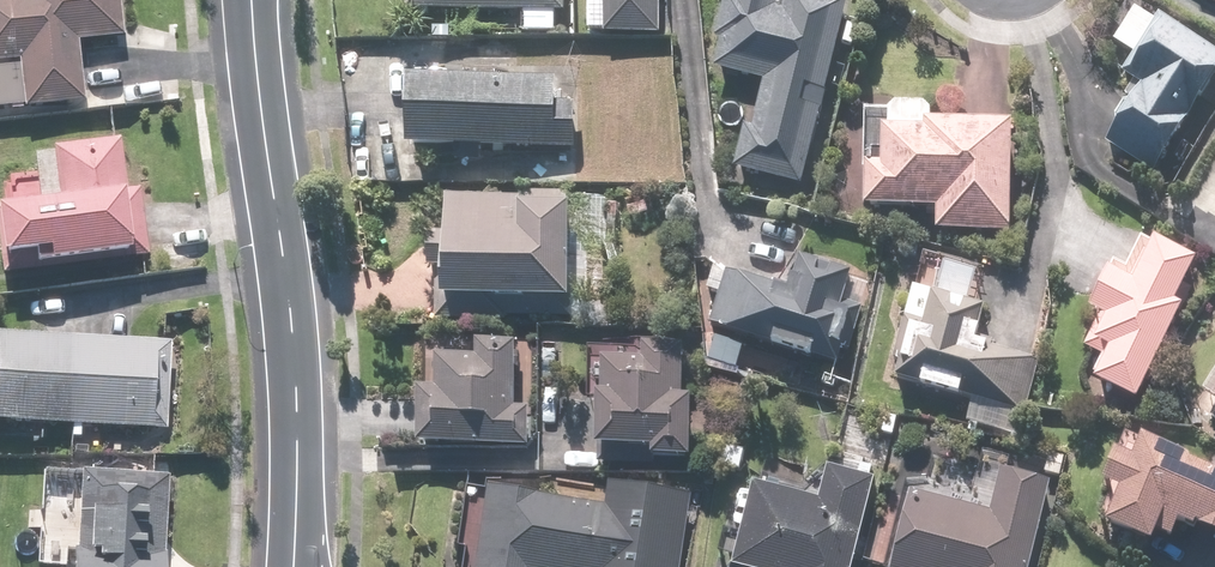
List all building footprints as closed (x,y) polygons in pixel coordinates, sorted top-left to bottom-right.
[(118,0),(0,0),(0,113),(85,100),(76,43),(123,36),(118,0)] [(404,13),(521,13),(521,34),(552,34),(552,13),(563,13),(563,0),(404,0),(404,13)] [(586,35),(658,36),(658,0),(587,0),(586,35)] [(845,5),(823,0),(723,0),(713,43),(720,44),(713,73),(757,84),(736,171),(800,187),(845,5)] [(1152,177),(1214,78),(1214,54),(1176,30),(1174,32),(1155,20),(1118,79),(1137,91),(1102,146),(1152,177)] [(553,87),(409,86),(409,153),(571,154),(572,107),(553,106),(553,87)] [(925,115),(863,114),(860,215),(934,217),(934,236),(1009,238),(1011,130),(925,128),(925,115)] [(117,142),(10,154),(15,204),(0,206),(0,274),(126,259),(122,218),(141,216),(138,191),(122,193),(117,142)] [(502,307),(568,309),(571,192),(536,191),(536,203),(441,200),(437,325),(501,327),(502,307)] [(1177,311),(1170,307),(1191,264),(1147,243),(1126,288),(1102,276),(1082,317),(1094,322),(1080,350),(1099,359),(1087,384),(1132,405),(1177,311)] [(726,275),(708,328),(838,370),(858,309),(841,303),(849,277),(796,259),(784,295),(726,275)] [(898,363),(893,379),(1023,415),(1038,362),(973,344),(983,309),(909,289),(889,360),(898,363)] [(0,337),(0,423),(163,431),(167,345),(0,337)] [(595,344),(591,448),(649,450),(648,458),(684,459),(687,398),(678,397),(679,347),(595,344)] [(420,346),(415,450),(527,455),(529,413),(514,412),(517,351),(420,346)] [(1196,397),(1212,407),(1206,418),(1214,423),(1214,367),(1196,397)] [(1172,526),(1188,532),(1189,529),(1214,539),(1214,475),(1214,474),(1214,472),(1214,470),(1164,450),(1163,454),(1120,438),(1112,458),(1106,456),(1094,487),(1100,489),(1098,493),(1106,496),(1097,520),(1102,522),(1099,529),(1145,547),(1150,536),(1166,542),(1172,526)] [(165,478),(146,477),(146,464),(78,461),(75,531),(67,531),(65,566),(162,566),(165,478)] [(869,481),(820,469),(812,504),(749,489),(730,566),(848,566),(869,481)] [(1046,485),(997,473),(986,518),(905,497),(887,566),(1025,566),(1046,485)] [(688,496),(602,486),(600,506),(485,492),(475,566),(679,566),(688,496)]
